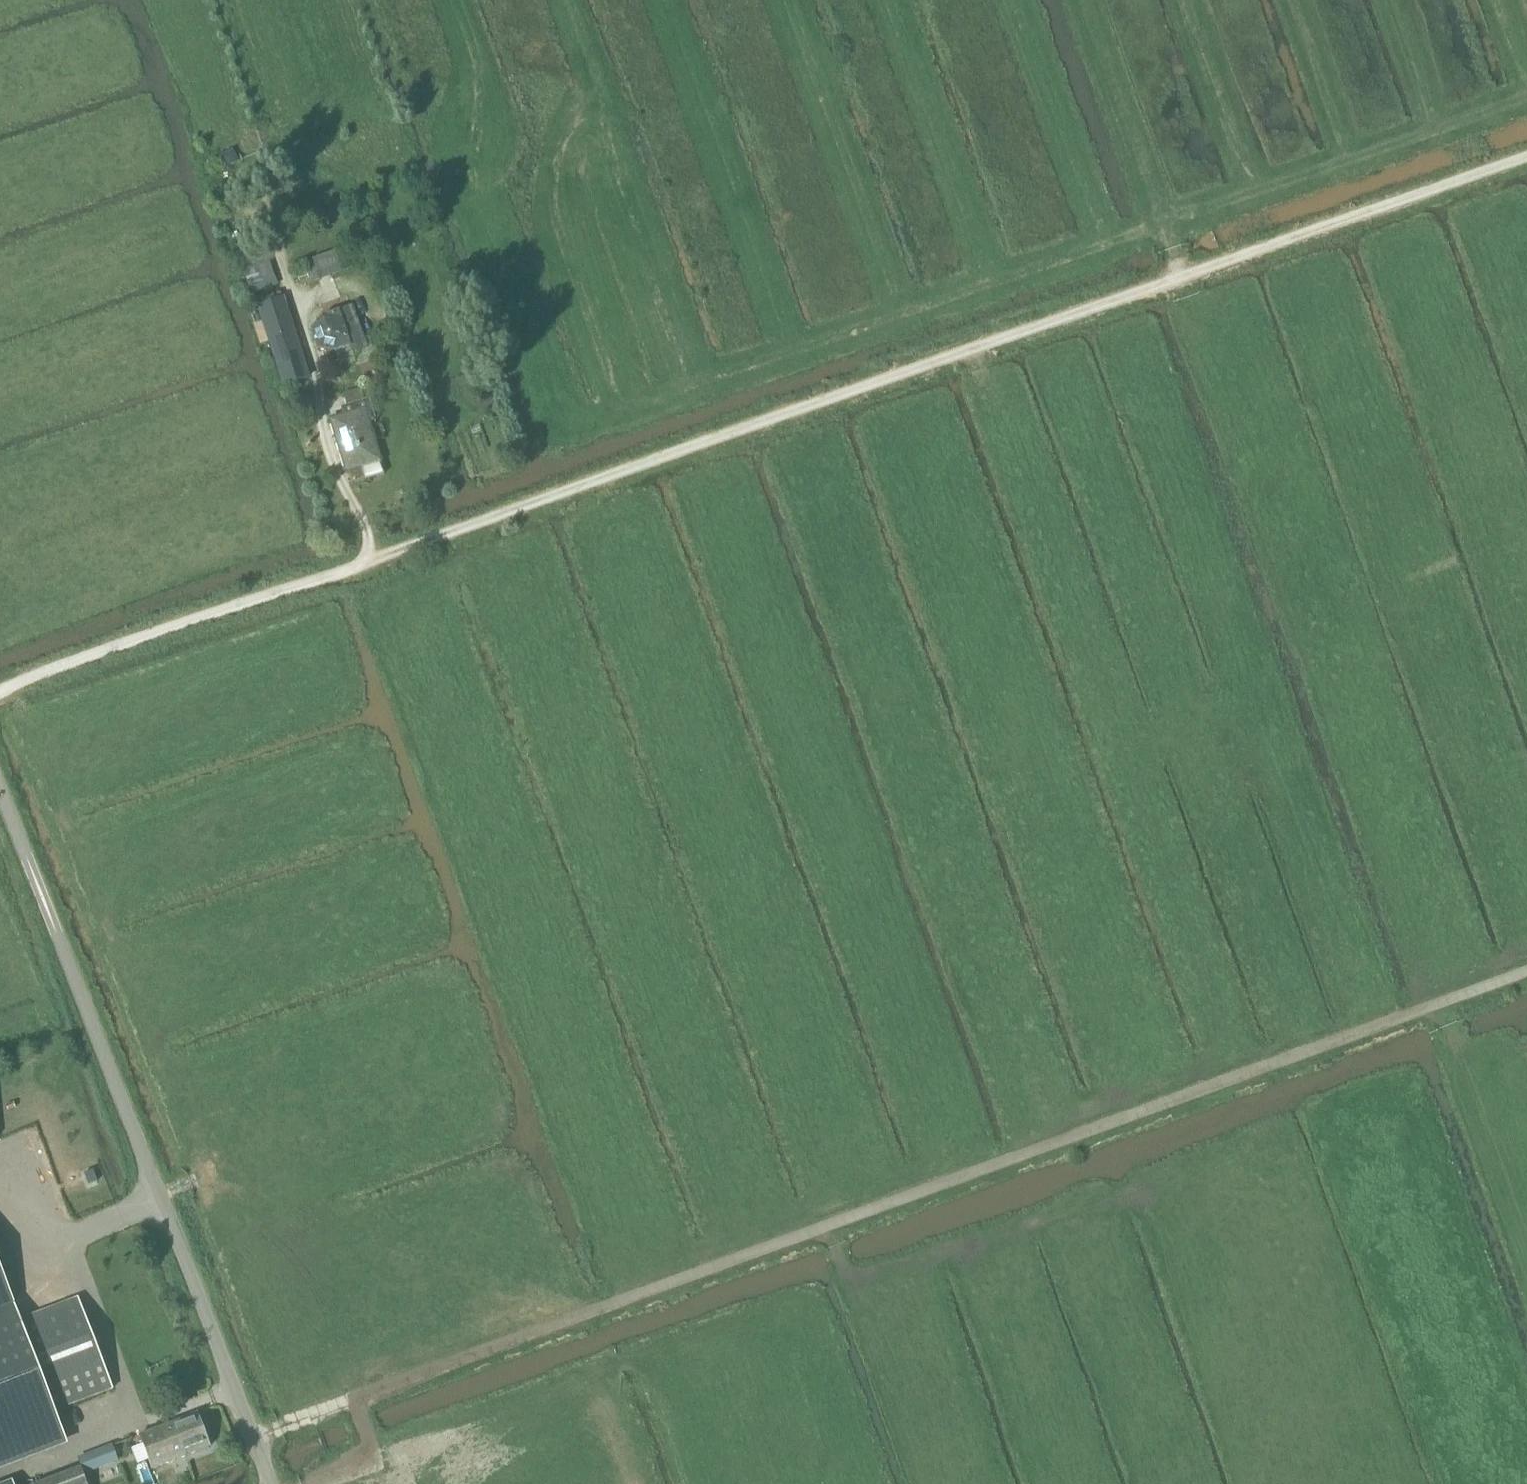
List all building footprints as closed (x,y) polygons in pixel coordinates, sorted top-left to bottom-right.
[(262,244),(243,251),(253,278),(272,272),(262,244)] [(342,271),(335,251),(312,260),(319,279),(342,271)] [(311,331),(318,349),(336,352),(351,346),(353,352),(365,347),(350,307),(323,317),(311,331)] [(289,315),(265,323),(285,385),(309,378),(289,315)] [(343,408),(346,417),(333,421),(348,470),(363,466),(367,480),(384,474),(368,420),(375,418),(369,400),(343,408)] [(16,1304),(0,1267),(0,1310),(16,1304)] [(69,1445),(56,1411),(114,1390),(79,1297),(21,1319),(16,1304),(0,1310),(0,1471),(69,1445)] [(211,1447),(197,1414),(141,1436),(154,1469),(211,1447)] [(98,1452),(81,1459),(87,1475),(104,1469),(98,1452)] [(38,1483),(87,1483),(81,1467),(38,1483)]
